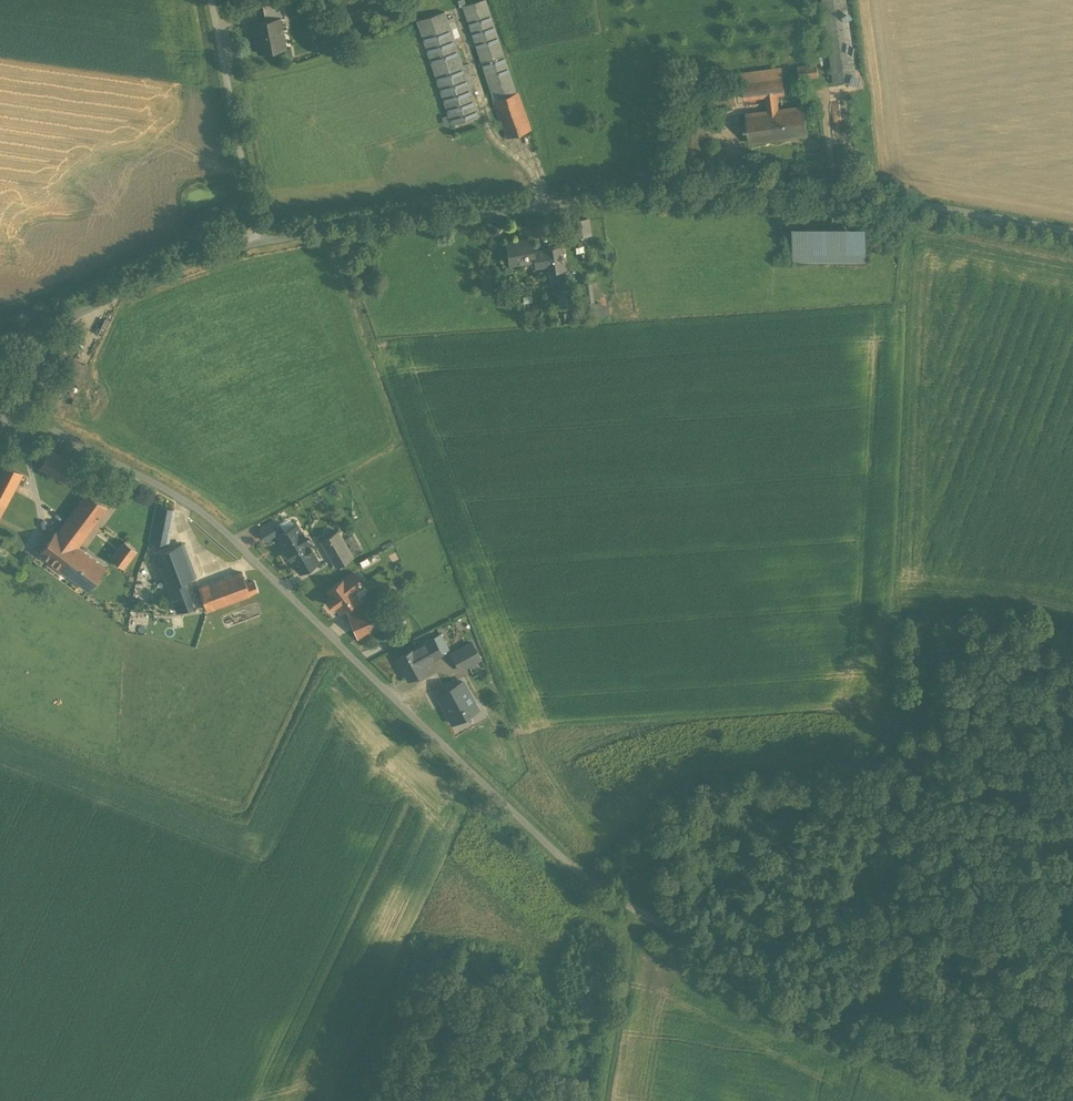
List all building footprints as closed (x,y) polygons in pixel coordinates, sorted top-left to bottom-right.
[(485,0),(480,0),(462,6),(493,100),(505,138),(530,129),(518,92),(515,93),(485,0)] [(829,50),(831,66),(834,84),(856,81),(845,0),(823,0),(829,50)] [(282,1),(262,5),(265,20),(279,18),(285,17),(282,1)] [(478,115),(444,12),(417,20),(451,124),(478,115)] [(265,20),(253,23),(258,52),(270,50),(269,47),(278,45),(279,48),(284,47),(284,46),(280,47),(276,27),(281,27),(279,18),(265,20)] [(829,50),(822,50),(824,67),(831,66),(829,50)] [(816,64),(797,66),(799,79),(818,76),(816,64)] [(782,76),(742,81),(744,99),(766,96),(768,111),(777,110),(775,94),(784,93),(782,76)] [(698,90),(687,91),(689,110),(700,108),(698,90)] [(777,110),(768,111),(771,139),(806,135),(803,107),(777,110)] [(768,111),(747,114),(750,142),(771,139),(768,111)] [(593,217),(585,218),(585,234),(594,234),(593,217)] [(865,229),(794,229),(794,253),(793,256),(793,261),(865,261),(865,252),(865,229)] [(531,239),(505,243),(509,265),(534,261),(534,262),(546,261),(547,272),(562,269),(559,247),(544,249),(544,250),(533,252),(531,239)] [(361,241),(347,244),(349,253),(362,250),(361,244),(361,241)] [(558,290),(560,305),(576,303),(573,288),(558,290)] [(596,305),(596,314),(608,313),(608,304),(596,305)] [(0,473),(0,514),(22,474),(4,465),(0,473)] [(86,492),(57,532),(56,531),(38,554),(59,570),(77,546),(106,507),(86,492)] [(173,511),(156,508),(151,532),(150,541),(156,542),(158,532),(169,534),(173,511)] [(261,528),(268,540),(287,528),(279,516),(261,528)] [(317,561),(295,526),(278,536),(299,571),(317,561)] [(352,557),(337,531),(320,541),(335,566),(352,557)] [(124,541),(111,558),(123,567),(136,550),(124,541)] [(182,545),(155,556),(177,611),(191,606),(182,581),(194,576),(182,545)] [(105,567),(77,546),(59,570),(87,591),(105,567)] [(241,573),(198,589),(206,610),(257,591),(254,582),(246,585),(241,573)] [(353,573),(344,580),(343,579),(328,591),(327,591),(328,592),(332,597),(328,600),(327,600),(328,601),(332,606),(331,606),(332,607),(333,606),(334,605),(339,612),(340,611),(358,598),(353,592),(362,585),(353,573)] [(369,598),(341,616),(356,639),(384,620),(369,598)] [(446,649),(438,635),(432,638),(440,652),(446,649)] [(414,647),(396,657),(408,679),(426,669),(419,656),(428,651),(431,658),(441,653),(440,652),(432,638),(432,637),(423,642),(423,643),(415,648),(414,647)] [(471,642),(451,653),(460,669),(480,659),(471,642)] [(462,681),(436,695),(452,723),(476,710),(472,702),(474,701),(470,693),(469,693),(462,681)] [(492,695),(500,692),(496,683),(488,687),(492,695)]
